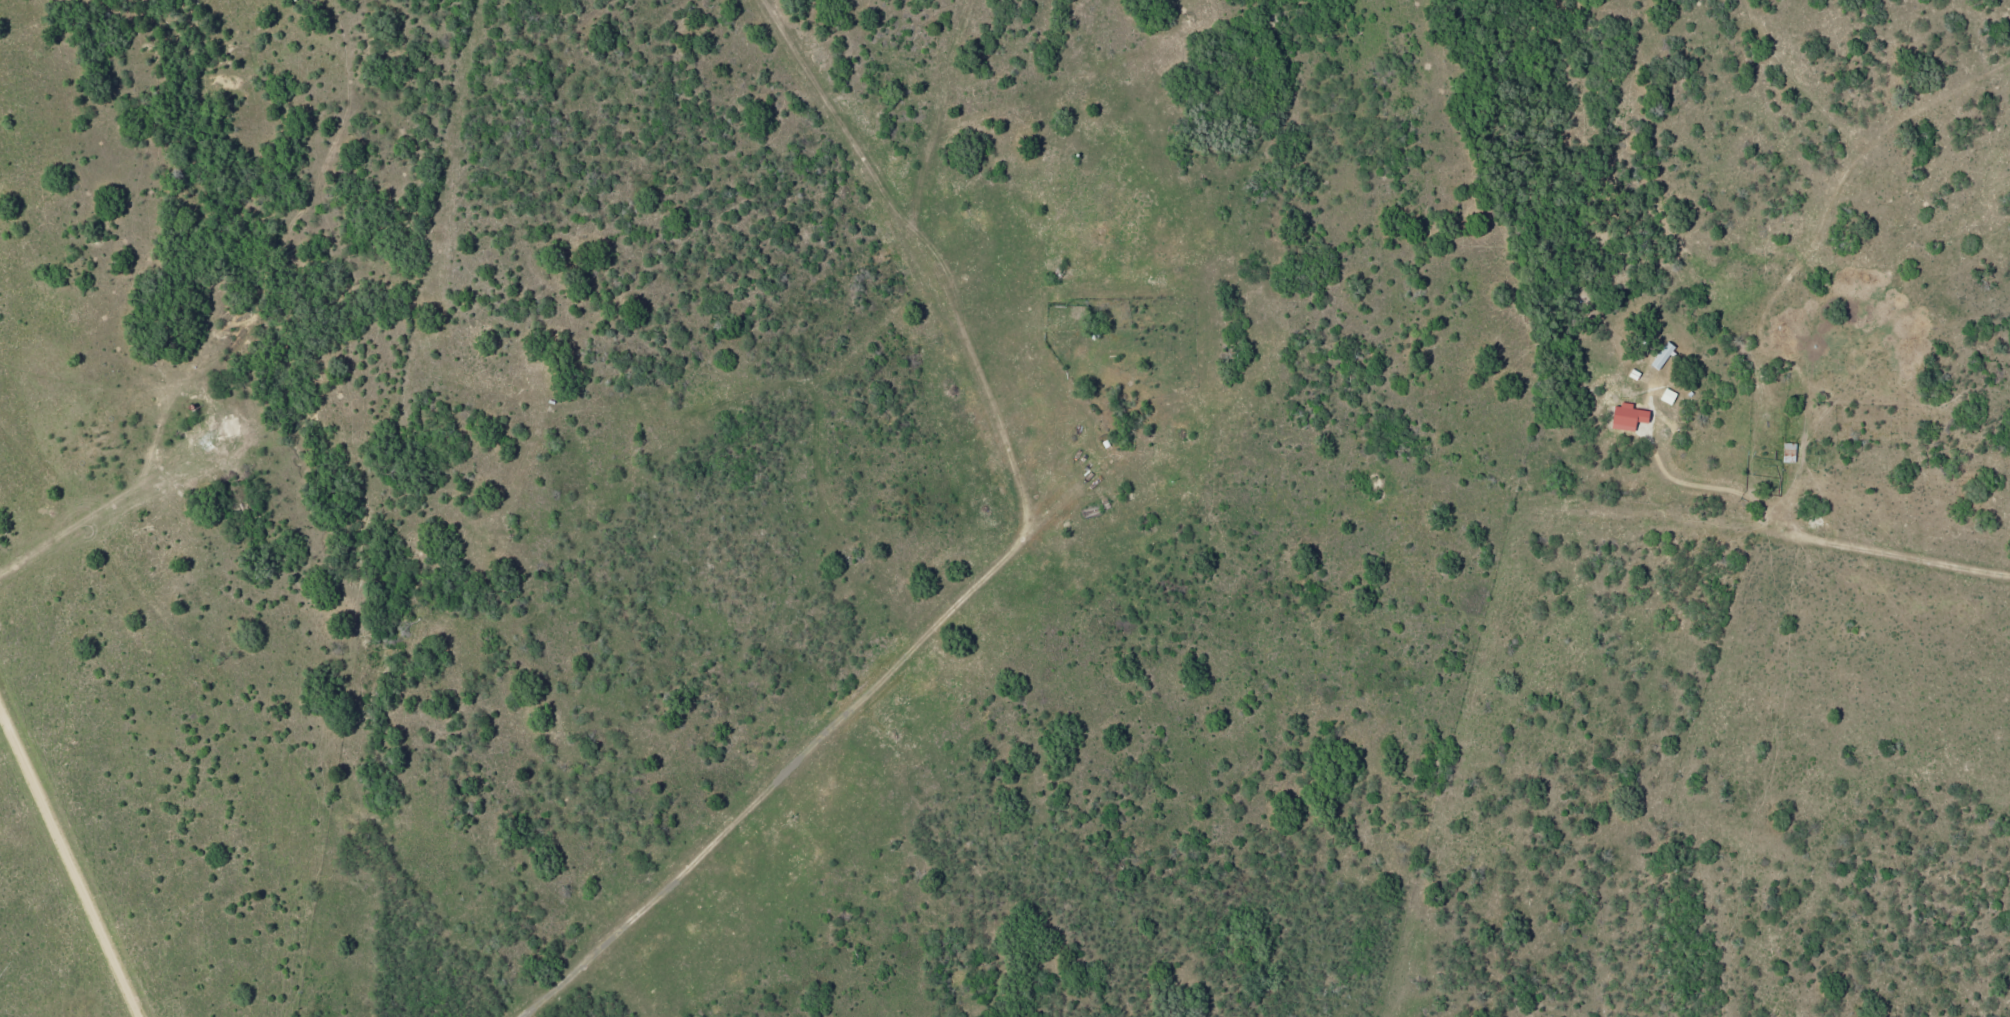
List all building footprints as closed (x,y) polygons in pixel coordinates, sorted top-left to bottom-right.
[(1677,346),(1667,340),(1652,364),(1661,370),(1677,346)] [(1798,443),(1786,443),(1786,462),(1798,463),(1798,443)]
